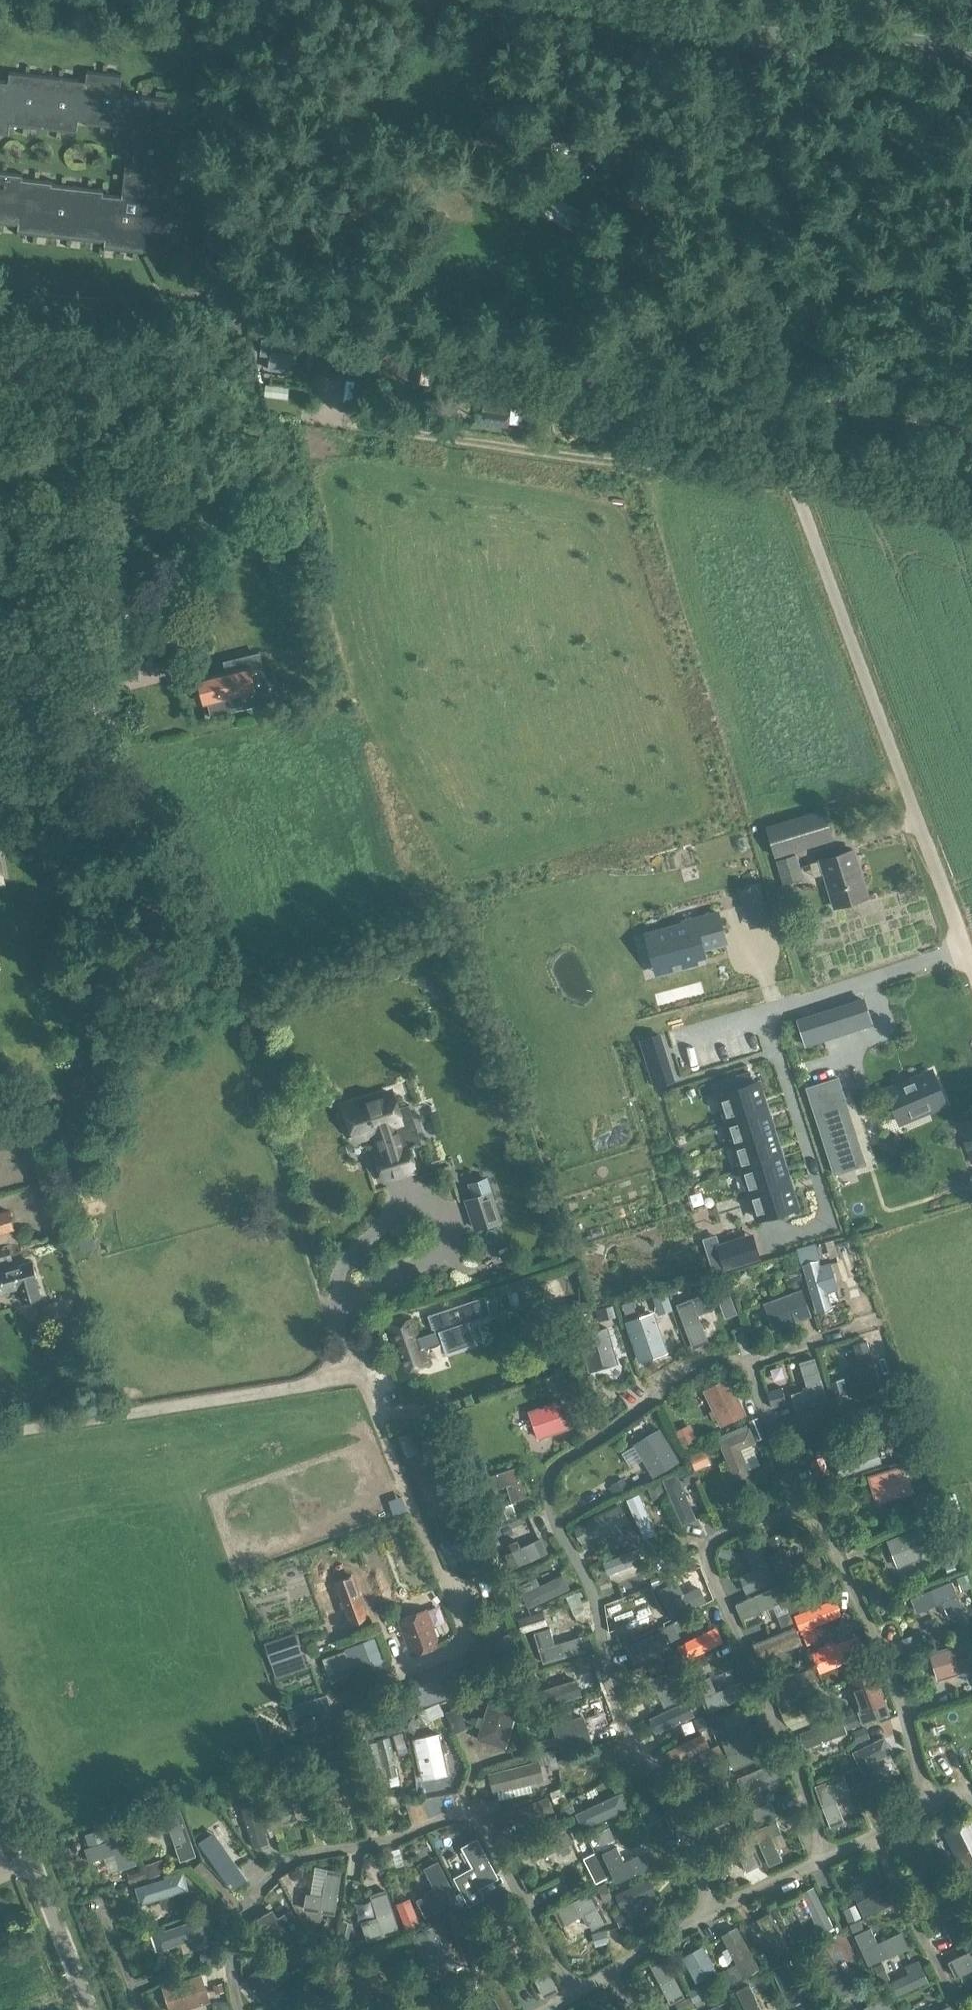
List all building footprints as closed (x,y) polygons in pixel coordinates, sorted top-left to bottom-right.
[(18,227),(18,233),(105,243),(104,248),(151,253),(152,251),(171,254),(177,198),(175,198),(183,130),(164,128),(168,98),(119,92),(122,73),(86,69),(85,79),(9,70),(8,79),(0,79),(0,134),(9,135),(10,125),(77,132),(78,121),(86,122),(86,124),(128,129),(121,194),(103,192),(104,187),(52,182),(52,180),(22,177),(23,172),(0,170),(0,225),(18,227)] [(556,124),(555,138),(573,140),(574,126),(561,125),(556,124)] [(263,340),(262,349),(272,350),(271,356),(269,369),(290,372),(292,362),(296,363),(298,344),(294,343),(289,343),(291,333),(274,331),(273,341),(263,340)] [(376,348),(371,372),(412,380),(432,384),(433,376),(436,376),(438,365),(414,361),(415,356),(376,348)] [(517,367),(515,378),(536,382),(538,371),(517,367)] [(485,403),(484,409),(483,417),(482,422),(509,426),(511,413),(504,412),(505,405),(525,408),(528,387),(476,380),(474,401),(485,403)] [(520,423),(518,434),(533,436),(535,425),(520,423)] [(227,670),(198,677),(204,703),(209,702),(212,715),(243,708),(240,694),(255,691),(248,665),(227,670)] [(765,826),(775,859),(834,842),(824,808),(765,826)] [(854,850),(821,859),(821,860),(825,873),(835,906),(861,898),(854,871),(859,870),(854,850)] [(797,854),(776,860),(783,884),(804,878),(797,854)] [(805,893),(822,887),(818,876),(801,882),(805,893)] [(677,926),(646,934),(652,954),(659,952),(664,972),(687,966),(686,961),(695,959),(705,956),(703,949),(726,943),(718,912),(684,921),(685,927),(678,929),(677,926)] [(865,1000),(851,1005),(858,1029),(872,1024),(865,1000)] [(647,1038),(641,1040),(643,1048),(661,1042),(659,1035),(654,1036),(647,1038)] [(661,1042),(643,1048),(646,1056),(664,1050),(661,1042)] [(664,1050),(646,1056),(648,1063),(666,1058),(664,1050)] [(666,1058),(648,1063),(652,1075),(670,1069),(666,1058)] [(670,1069),(652,1075),(655,1086),(673,1081),(670,1069)] [(933,1071),(886,1091),(900,1122),(946,1103),(946,1102),(933,1073),(933,1071)] [(725,1092),(720,1094),(728,1120),(766,1108),(758,1082),(753,1084),(749,1072),(721,1081),(725,1092)] [(838,1078),(808,1088),(814,1110),(821,1131),(828,1152),(830,1159),(845,1154),(850,1169),(866,1164),(859,1143),(855,1133),(836,1139),(832,1127),(829,1116),(848,1110),(845,1100),(838,1078)] [(391,1091),(346,1106),(356,1139),(375,1133),(380,1150),(374,1152),(383,1183),(419,1171),(411,1147),(422,1143),(410,1105),(397,1109),(391,1091)] [(766,1108),(728,1120),(736,1144),(774,1132),(766,1108)] [(959,1126),(970,1162),(971,1162),(971,1122),(959,1126)] [(774,1132),(736,1144),(743,1168),(781,1156),(774,1132)] [(781,1156),(743,1168),(751,1192),(789,1180),(781,1156)] [(347,1164),(350,1178),(367,1173),(364,1159),(347,1164)] [(472,1197),(464,1200),(474,1231),(502,1222),(488,1177),(468,1183),(472,1197)] [(789,1180),(751,1192),(759,1219),(797,1207),(789,1180)] [(9,1210),(0,1213),(0,1232),(14,1229),(9,1210)] [(730,1242),(719,1246),(722,1257),(711,1261),(714,1272),(737,1265),(730,1242)] [(12,1255),(9,1247),(0,1249),(0,1261),(12,1258),(12,1255)] [(0,1270),(0,1292),(19,1287),(23,1301),(41,1296),(37,1281),(38,1281),(33,1260),(0,1270)] [(818,1260),(804,1265),(818,1311),(818,1312),(832,1308),(827,1292),(838,1289),(835,1280),(830,1263),(829,1263),(819,1266),(818,1260)] [(799,1267),(783,1272),(788,1285),(803,1280),(799,1267)] [(727,1287),(715,1291),(720,1303),(731,1299),(727,1287)] [(801,1288),(765,1301),(775,1328),(811,1316),(801,1288)] [(676,1303),(693,1347),(708,1341),(697,1314),(712,1308),(706,1292),(676,1303)] [(668,1293),(653,1298),(658,1315),(673,1310),(668,1293)] [(414,1318),(388,1327),(403,1372),(429,1363),(423,1345),(444,1339),(448,1352),(476,1342),(469,1322),(491,1315),(485,1298),(469,1303),(430,1316),(433,1326),(436,1325),(438,1332),(420,1338),(414,1318)] [(632,1301),(623,1305),(626,1314),(635,1311),(632,1301)] [(599,1322),(617,1317),(613,1305),(596,1310),(599,1322)] [(652,1312),(627,1320),(641,1359),(665,1351),(652,1312)] [(710,1321),(719,1340),(738,1332),(730,1313),(710,1321)] [(582,1334),(591,1371),(618,1364),(609,1327),(582,1334)] [(859,1363),(846,1367),(852,1388),(879,1380),(866,1341),(854,1345),(859,1363)] [(808,1389),(792,1394),(797,1409),(827,1400),(815,1358),(800,1362),(808,1389)] [(847,1377),(829,1383),(833,1396),(852,1390),(847,1377)] [(729,1378),(704,1390),(721,1426),(746,1414),(729,1378)] [(783,1387),(768,1391),(773,1408),(787,1404),(783,1387)] [(529,1412),(539,1439),(570,1428),(560,1400),(529,1412)] [(757,1418),(749,1422),(757,1440),(765,1437),(760,1424),(759,1422),(758,1419),(757,1418)] [(691,1424),(674,1431),(682,1450),(699,1443),(691,1424)] [(736,1478),(749,1472),(739,1448),(755,1441),(750,1428),(720,1441),(736,1478)] [(660,1430),(635,1444),(654,1476),(678,1461),(660,1430)] [(695,1453),(689,1456),(695,1470),(711,1464),(705,1449),(695,1453)] [(823,1456),(809,1461),(815,1477),(816,1479),(829,1474),(823,1456)] [(690,1462),(678,1467),(682,1478),(685,1485),(697,1480),(690,1462)] [(870,1475),(878,1504),(916,1492),(907,1463),(870,1475)] [(518,1464),(477,1477),(481,1493),(506,1485),(511,1502),(528,1497),(518,1464)] [(613,1486),(609,1488),(612,1494),(616,1492),(617,1495),(629,1489),(624,1478),(621,1479),(612,1484),(613,1486)] [(660,1480),(646,1486),(649,1492),(652,1501),(666,1495),(660,1480)] [(489,1514),(478,1522),(485,1531),(496,1523),(489,1514)] [(759,1531),(764,1541),(775,1536),(778,1535),(773,1524),(759,1531)] [(888,1539),(898,1566),(935,1553),(924,1525),(888,1539)] [(633,1531),(625,1534),(631,1547),(641,1543),(635,1529),(633,1531)] [(513,1551),(506,1554),(513,1569),(548,1553),(541,1538),(521,1548),(518,1540),(509,1544),(513,1551)] [(758,1542),(744,1548),(745,1549),(754,1571),(740,1577),(747,1593),(775,1581),(760,1547),(759,1544),(758,1542)] [(784,1549),(770,1555),(783,1585),(822,1568),(816,1555),(791,1565),(784,1549)] [(522,1567),(509,1572),(513,1581),(514,1584),(526,1579),(522,1567)] [(827,1570),(824,1576),(827,1583),(834,1583),(838,1577),(835,1570),(827,1570)] [(538,1576),(519,1585),(529,1607),(569,1588),(562,1573),(541,1583),(538,1576)] [(956,1578),(961,1591),(971,1587),(971,1583),(968,1573),(956,1578)] [(368,1617),(352,1575),(335,1582),(351,1623),(368,1617)] [(632,1578),(619,1583),(624,1595),(636,1590),(632,1578)] [(965,1610),(953,1579),(913,1595),(919,1609),(945,1599),(952,1616),(965,1610)] [(671,1584),(660,1589),(672,1615),(704,1599),(699,1588),(678,1598),(671,1584)] [(879,1588),(867,1593),(873,1605),(884,1600),(879,1588)] [(787,1603),(786,1603),(789,1608),(792,1615),(802,1610),(797,1598),(792,1601),(787,1603)] [(440,1643),(427,1609),(399,1620),(412,1654),(440,1643)] [(544,1610),(518,1618),(522,1633),(548,1625),(544,1610)] [(788,1611),(777,1616),(780,1623),(782,1627),(793,1623),(788,1611)] [(844,1612),(840,1621),(851,1625),(855,1616),(844,1612)] [(665,1626),(662,1628),(665,1633),(670,1643),(672,1642),(681,1637),(673,1622),(665,1626)] [(544,1663),(586,1650),(582,1637),(554,1645),(549,1628),(535,1632),(544,1663)] [(804,1634),(802,1634),(807,1647),(819,1642),(814,1629),(804,1634)] [(276,1662),(278,1670),(305,1660),(295,1632),(265,1643),(272,1663),(276,1662)] [(648,1660),(664,1653),(661,1647),(666,1645),(661,1634),(621,1651),(626,1662),(645,1654),(648,1660)] [(915,1635),(900,1640),(905,1653),(919,1647),(915,1635)] [(837,1646),(816,1654),(822,1668),(860,1653),(854,1638),(850,1640),(849,1636),(843,1639),(844,1641),(841,1643),(839,1640),(835,1642),(837,1646)] [(376,1637),(345,1648),(354,1673),(386,1662),(376,1637)] [(784,1640),(767,1651),(779,1667),(795,1656),(784,1640)] [(931,1654),(933,1660),(938,1678),(971,1668),(971,1655),(968,1643),(931,1654)] [(800,1662),(799,1665),(808,1665),(808,1649),(800,1649),(800,1662)] [(419,1681),(394,1691),(403,1714),(428,1704),(428,1705),(481,1684),(469,1653),(454,1660),(416,1675),(419,1681)] [(680,1666),(669,1671),(653,1678),(664,1705),(692,1693),(689,1685),(680,1666)] [(575,1672),(545,1680),(548,1693),(579,1685),(575,1672)] [(743,1679),(728,1685),(722,1672),(706,1679),(712,1693),(710,1694),(716,1708),(749,1694),(743,1679)] [(874,1672),(850,1680),(861,1710),(858,1711),(862,1725),(890,1715),(889,1713),(885,1702),(884,1702),(875,1676),(874,1673),(874,1672)] [(627,1689),(620,1692),(628,1709),(635,1705),(627,1689)] [(483,1728),(480,1739),(505,1746),(518,1703),(492,1696),(486,1717),(480,1715),(476,1726),(483,1728)] [(326,1697),(289,1708),(294,1726),(302,1723),(305,1732),(317,1728),(314,1719),(332,1714),(326,1697)] [(458,1707),(445,1712),(454,1734),(468,1729),(458,1707)] [(550,1708),(540,1712),(544,1725),(555,1722),(550,1708)] [(534,1711),(523,1720),(531,1729),(542,1721),(534,1711)] [(720,1712),(708,1717),(713,1730),(726,1725),(720,1712)] [(842,1717),(847,1730),(860,1726),(855,1713),(842,1717)] [(583,1715),(553,1726),(563,1754),(593,1744),(583,1715)] [(399,1716),(387,1721),(392,1734),(404,1730),(399,1716)] [(703,1716),(694,1720),(695,1722),(700,1732),(709,1728),(703,1716)] [(413,1717),(406,1729),(414,1734),(421,1722),(413,1717)] [(384,1721),(372,1726),(376,1737),(388,1732),(384,1721)] [(866,1726),(853,1731),(857,1743),(871,1738),(866,1726)] [(369,1729),(359,1732),(362,1741),(372,1738),(369,1729)] [(723,1741),(734,1768),(762,1757),(751,1730),(723,1741)] [(450,1770),(444,1750),(449,1749),(447,1740),(442,1741),(439,1731),(414,1738),(424,1777),(450,1770)] [(386,1765),(399,1761),(391,1736),(375,1740),(376,1743),(362,1747),(375,1794),(392,1789),(386,1765)] [(351,1737),(337,1740),(340,1753),(353,1750),(351,1737)] [(554,1737),(535,1742),(536,1749),(556,1744),(554,1737)] [(884,1737),(854,1752),(870,1786),(886,1778),(877,1759),(891,1752),(884,1737)] [(326,1742),(311,1746),(314,1759),(329,1755),(326,1742)] [(271,1745),(263,1747),(267,1758),(274,1755),(271,1745)] [(719,1745),(699,1754),(704,1765),(724,1756),(719,1745)] [(536,1753),(537,1760),(490,1771),(495,1791),(546,1779),(542,1763),(548,1761),(550,1768),(561,1765),(557,1748),(536,1753)] [(304,1752),(291,1756),(295,1767),(308,1763),(304,1752)] [(333,1764),(320,1769),(334,1810),(348,1806),(338,1779),(340,1778),(354,1774),(348,1759),(333,1764)] [(601,1759),(565,1777),(573,1793),(609,1776),(601,1759)] [(777,1761),(738,1778),(750,1806),(762,1801),(764,1800),(757,1785),(758,1785),(783,1774),(777,1761)] [(857,1768),(846,1773),(852,1786),(862,1781),(857,1768)] [(280,1825),(299,1820),(291,1790),(306,1785),(302,1770),(268,1780),(280,1825)] [(849,1789),(843,1774),(816,1784),(831,1826),(844,1821),(835,1794),(849,1789)] [(726,1784),(723,1785),(727,1794),(737,1789),(733,1780),(726,1784)] [(562,1787),(550,1792),(550,1793),(555,1805),(567,1800),(562,1788),(562,1787)] [(548,1796),(514,1810),(519,1824),(553,1810),(548,1796)] [(616,1798),(575,1816),(581,1829),(622,1811),(616,1798)] [(571,1800),(563,1804),(563,1805),(567,1814),(575,1811),(571,1800)] [(771,1803),(752,1811),(757,1822),(776,1814),(771,1803)] [(255,1804),(239,1809),(253,1849),(269,1844),(255,1804)] [(178,1810),(140,1824),(145,1838),(169,1829),(175,1846),(180,1861),(194,1856),(189,1841),(178,1810)] [(804,1810),(792,1815),(796,1827),(808,1822),(804,1810)] [(946,1832),(963,1868),(971,1864),(971,1824),(970,1820),(946,1832)] [(776,1822),(755,1831),(769,1864),(782,1859),(772,1837),(781,1833),(776,1822)] [(533,1858),(570,1842),(576,1839),(570,1825),(527,1845),(533,1858)] [(94,1845),(86,1848),(91,1861),(118,1852),(123,1868),(137,1863),(127,1833),(110,1839),(105,1827),(89,1833),(94,1845)] [(610,1828),(595,1834),(600,1846),(615,1840),(610,1828)] [(232,1889),(248,1878),(214,1831),(198,1842),(232,1889)] [(747,1836),(711,1853),(717,1866),(739,1856),(745,1870),(760,1864),(747,1836)] [(474,1868),(455,1878),(470,1905),(483,1898),(478,1889),(497,1878),(477,1840),(472,1842),(471,1842),(468,1844),(467,1845),(463,1847),(474,1868)] [(616,1848),(604,1854),(618,1884),(655,1867),(649,1852),(629,1861),(624,1864),(620,1857),(616,1848)] [(162,1859),(143,1865),(145,1870),(147,1878),(148,1879),(167,1873),(162,1859)] [(437,1889),(418,1898),(427,1915),(458,1899),(438,1860),(425,1866),(437,1889)] [(396,1861),(383,1868),(389,1882),(403,1875),(396,1861)] [(863,1868),(874,1893),(858,1900),(865,1914),(893,1902),(876,1863),(863,1868)] [(603,1868),(591,1874),(596,1883),(607,1877),(603,1868)] [(308,1892),(305,1909),(334,1914),(340,1871),(327,1869),(323,1895),(308,1892)] [(962,1876),(966,1882),(971,1879),(971,1870),(962,1876)] [(136,1887),(140,1903),(189,1890),(184,1873),(136,1887)] [(605,1882),(597,1886),(605,1902),(613,1898),(605,1882)] [(397,1929),(384,1889),(370,1894),(378,1919),(362,1924),(367,1939),(397,1929)] [(591,1890),(554,1909),(562,1924),(585,1912),(593,1928),(607,1920),(591,1890)] [(188,1904),(188,1910),(206,1910),(206,1896),(188,1896),(188,1898),(188,1904)] [(410,1899),(396,1904),(406,1929),(420,1924),(410,1899)] [(467,1904),(453,1910),(460,1926),(474,1919),(467,1904)] [(855,1905),(844,1909),(849,1922),(861,1918),(855,1905)] [(272,1911),(256,1921),(260,1929),(271,1947),(302,1929),(291,1910),(277,1919),(272,1911)] [(615,1915),(614,1916),(617,1922),(620,1928),(621,1927),(632,1922),(627,1910),(615,1915)] [(791,1948),(770,1912),(758,1918),(770,1939),(764,1943),(772,1957),(777,1954),(778,1955),(791,1948)] [(867,1916),(848,1924),(853,1935),(856,1934),(871,1927),(872,1927),(867,1916)] [(197,1919),(153,1933),(157,1947),(189,1937),(192,1948),(206,1944),(197,1919)] [(429,1970),(455,1958),(438,1922),(412,1934),(429,1970)] [(727,1942),(721,1945),(734,1971),(740,1967),(745,1976),(759,1968),(737,1926),(722,1934),(727,1942)] [(856,1934),(870,1964),(907,1946),(901,1933),(878,1943),(871,1927),(856,1934)] [(605,1930),(595,1933),(599,1946),(610,1942),(605,1930)] [(804,1931),(791,1937),(796,1947),(809,1941),(804,1931)] [(323,1938),(314,1937),(325,1955),(333,1956),(336,1938),(336,1935),(323,1934),(323,1938)] [(135,1936),(123,1940),(125,1948),(138,1944),(135,1936)] [(336,1938),(333,1956),(349,1958),(352,1942),(352,1940),(350,1940),(336,1938)] [(364,1939),(352,1942),(355,1954),(367,1951),(364,1939)] [(810,1950),(831,1995),(848,1987),(827,1941),(810,1950)] [(487,1943),(469,1952),(477,1967),(494,1958),(487,1943)] [(703,1945),(683,1956),(697,1981),(717,1971),(703,1945)] [(319,1947),(308,1954),(315,1964),(326,1957),(319,1947)] [(201,1948),(201,1964),(217,1964),(218,1949),(201,1948)] [(956,1976),(971,1968),(971,1949),(948,1961),(956,1976)] [(797,1957),(794,1959),(798,1968),(807,1964),(803,1954),(797,1957)] [(261,1997),(289,1975),(275,1957),(247,1979),(261,1997)] [(772,1968),(787,2006),(803,1999),(787,1962),(772,1968)] [(323,1966),(316,1970),(322,1982),(329,1979),(323,1966)] [(763,1970),(754,1974),(756,1978),(758,1982),(767,1978),(763,1970)] [(164,1987),(171,2009),(182,2009),(210,2001),(201,1975),(164,1987)] [(223,1983),(213,1985),(216,1994),(226,1991),(223,1983)] [(751,1983),(736,1989),(745,2009),(762,2009),(751,1983)] [(289,1984),(288,2000),(332,2004),(333,1988),(289,1984)] [(476,1985),(464,1990),(466,1993),(469,2000),(481,1995),(476,1985)] [(701,1985),(688,1991),(690,1996),(693,2003),(694,2003),(697,2008),(706,2003),(703,1998),(707,1997),(701,1985)] [(446,1995),(442,1997),(447,2006),(456,2001),(451,1992),(446,1995)] [(641,2000),(646,2009),(656,2009),(662,2006),(655,1992),(641,2000)] [(864,2007),(865,2009),(893,2009),(886,1996),(864,2007)] [(213,2003),(214,2009),(230,2009),(228,2001),(213,2003)] [(706,2009),(731,2009),(726,2001),(706,2009)] [(955,2001),(938,2009),(959,2009),(955,2001)]
